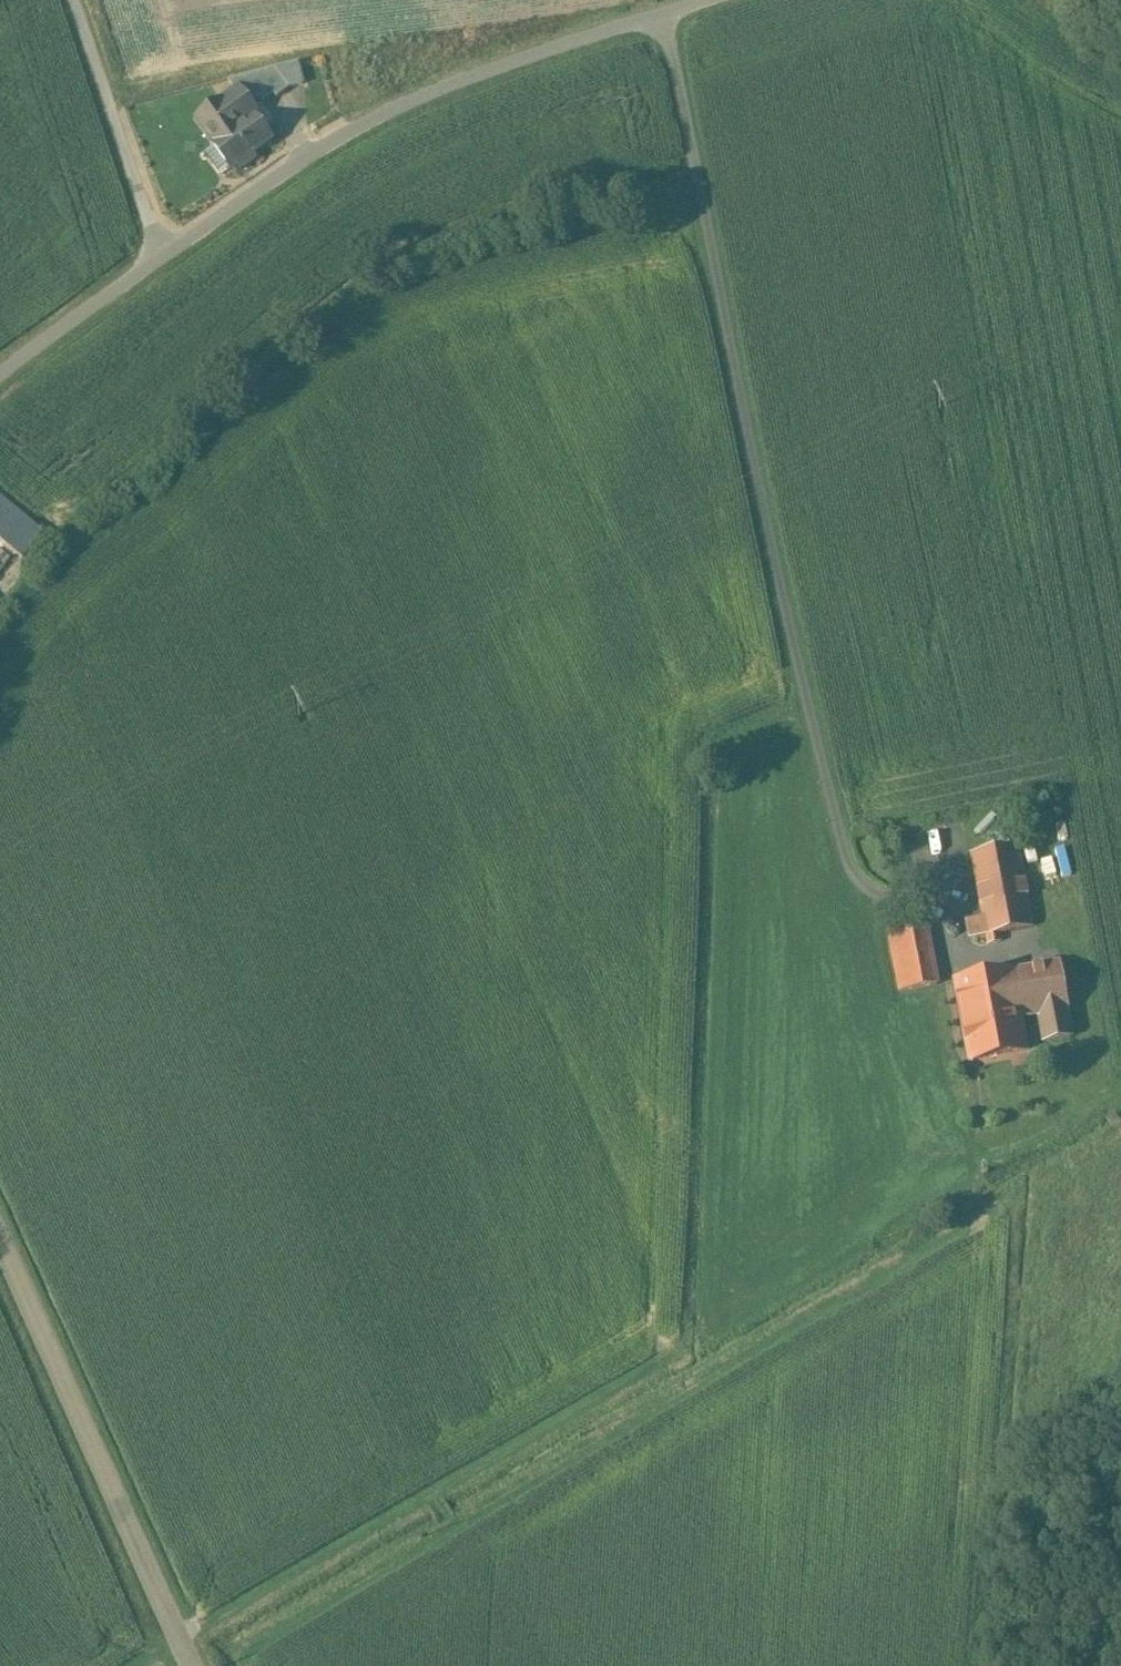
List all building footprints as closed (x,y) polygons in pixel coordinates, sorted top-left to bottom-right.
[(275,68),(228,80),(247,107),(259,98),(262,103),(274,94),(277,98),(290,89),(275,68)] [(255,115),(239,127),(221,101),(195,119),(214,145),(212,147),(230,171),(236,166),(240,170),(256,159),(252,155),(273,140),(255,115)] [(0,495),(0,538),(23,557),(44,532),(0,495)] [(969,907),(972,924),(1040,912),(1026,830),(975,839),(986,904),(969,907)] [(890,907),(904,979),(948,971),(935,899),(890,907)] [(1070,944),(958,963),(973,1048),(1034,1038),(1028,1004),(1042,1002),(1047,1027),(1083,1020),(1070,944)]
